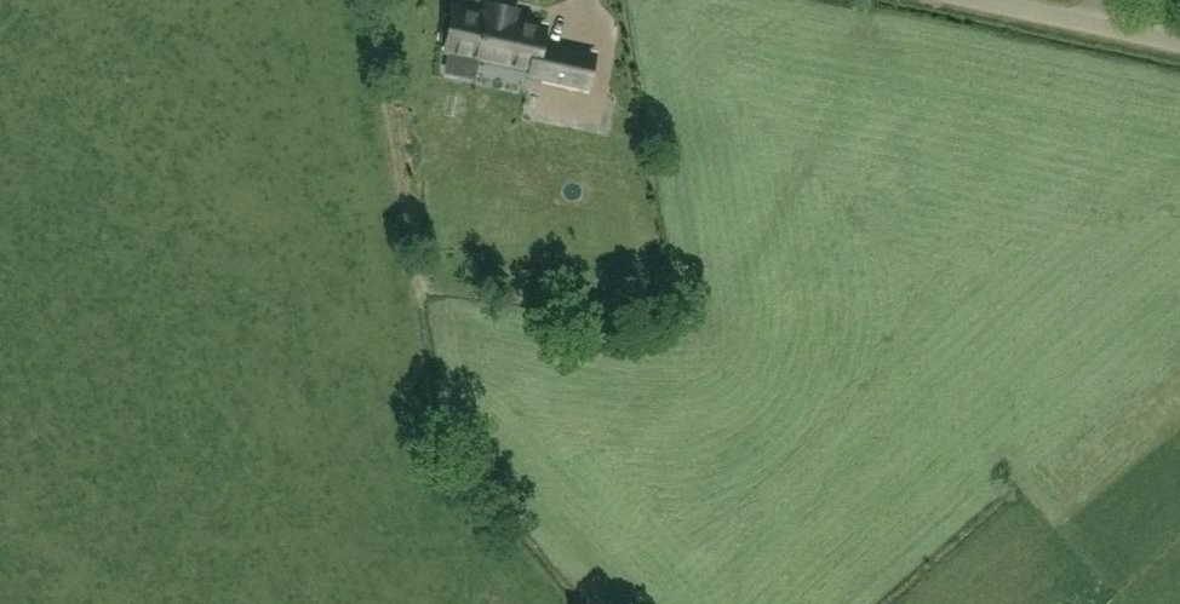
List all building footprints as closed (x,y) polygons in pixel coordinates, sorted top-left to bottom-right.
[(448,51),(452,52),(480,58),(533,70),(532,76),(587,87),(593,55),(541,44),(544,28),(515,21),(517,12),(488,6),(486,15),(457,9),(455,18),(448,17),(443,38),(450,40),(448,51)]
